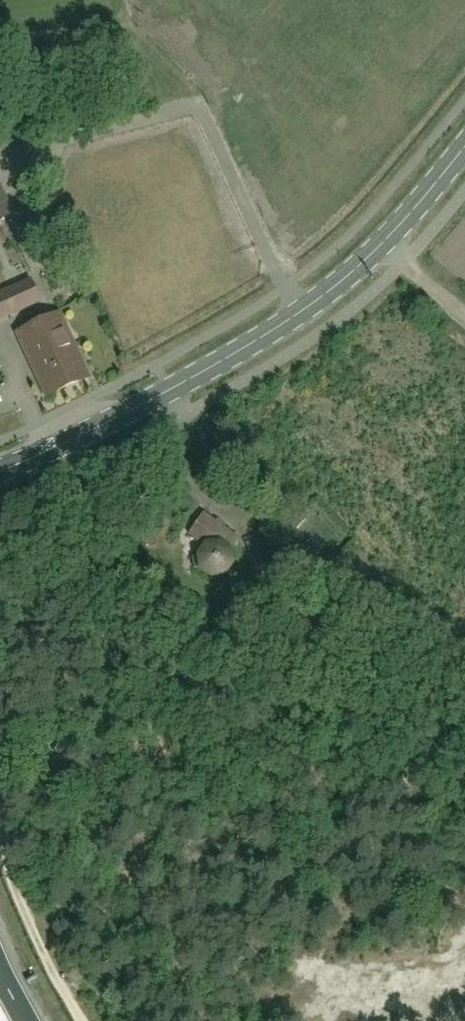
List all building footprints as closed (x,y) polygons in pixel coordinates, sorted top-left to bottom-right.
[(42,305),(29,278),(0,292),(0,322),(42,305)] [(82,380),(70,353),(74,352),(58,317),(18,335),(46,397),(82,380)] [(204,547),(198,557),(192,558),(193,570),(200,570),(200,571),(212,577),(223,575),(229,566),(230,558),(226,553),(234,541),(235,541),(235,540),(202,516),(188,535),(204,547)]
